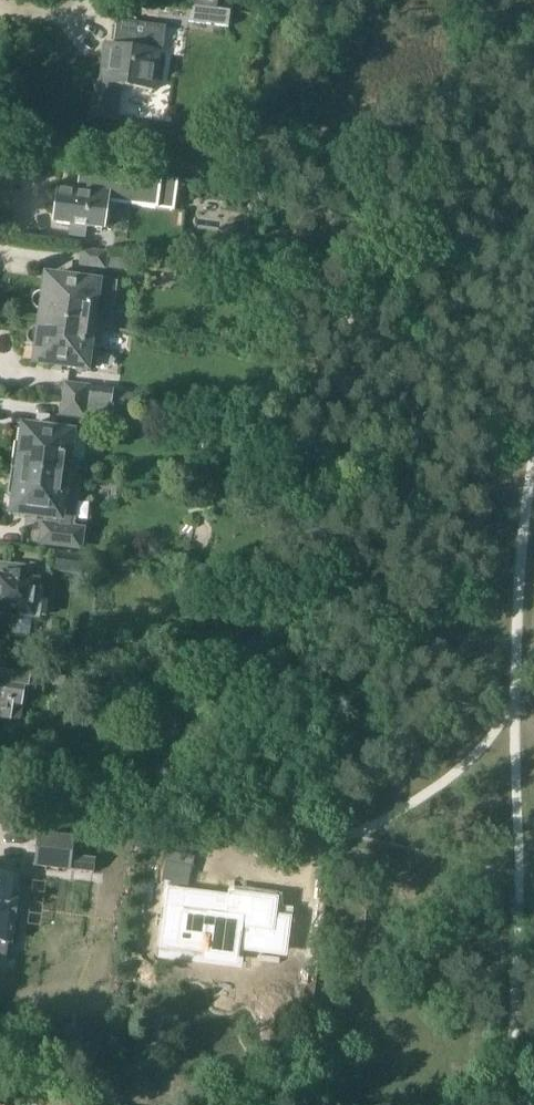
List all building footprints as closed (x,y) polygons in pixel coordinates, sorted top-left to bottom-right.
[(191,7),(189,23),(229,28),(231,12),(191,7)] [(95,82),(91,117),(116,120),(118,105),(116,104),(118,87),(155,92),(160,54),(163,54),(167,27),(118,20),(114,46),(105,45),(100,82),(95,82)] [(81,168),(78,189),(108,193),(107,200),(108,200),(108,201),(174,209),(177,180),(81,168)] [(59,194),(56,223),(72,225),(71,236),(85,237),(86,226),(104,229),(108,201),(108,200),(107,200),(108,193),(78,189),(60,187),(60,194),(59,194)] [(82,251),(80,267),(106,270),(106,268),(129,271),(131,257),(108,254),(82,251)] [(33,299),(33,301),(33,303),(33,306),(35,308),(37,310),(40,311),(39,319),(98,327),(104,328),(111,329),(117,287),(100,284),(48,277),(45,294),(42,293),(41,293),(39,293),(37,294),(36,295),(34,296),(33,299)] [(28,335),(28,338),(28,341),(29,343),(31,344),(33,345),(35,346),(38,346),(36,363),(88,370),(91,350),(91,347),(100,348),(102,348),(104,328),(98,327),(39,319),(37,328),(36,328),(34,328),(32,329),(31,330),(29,333),(28,335)] [(65,383),(63,399),(88,402),(90,388),(90,386),(65,383)] [(90,388),(88,402),(111,405),(113,390),(90,388)] [(113,390),(111,405),(113,406),(134,408),(135,394),(113,390)] [(63,399),(61,415),(82,418),(86,418),(88,402),(63,399)] [(86,418),(85,421),(110,425),(111,421),(113,406),(111,405),(88,402),(86,418)] [(16,443),(14,461),(17,461),(16,469),(72,477),(76,478),(79,459),(69,458),(72,434),(73,429),(80,430),(82,418),(61,415),(58,415),(56,432),(25,428),(22,444),(16,443)] [(11,478),(9,495),(16,496),(13,513),(47,518),(46,525),(43,524),(41,544),(81,549),(84,530),(70,528),(76,478),(72,477),(16,469),(15,478),(11,478)] [(58,555),(56,572),(82,576),(85,558),(58,555)] [(13,620),(11,634),(28,637),(31,616),(38,617),(42,587),(49,588),(51,569),(6,563),(4,579),(0,578),(0,619),(13,620)] [(21,719),(26,689),(28,689),(29,683),(63,689),(65,679),(20,671),(19,674),(14,673),(14,675),(0,672),(0,715),(21,719)] [(42,738),(38,753),(65,759),(68,745),(42,738)] [(37,835),(34,867),(93,874),(95,860),(72,857),(75,839),(37,835)] [(4,961),(5,950),(6,942),(11,943),(12,935),(15,934),(15,930),(13,927),(19,880),(0,878),(0,960),(4,961)] [(170,911),(166,936),(170,936),(170,939),(177,940),(177,941),(181,941),(181,945),(202,947),(202,950),(207,951),(207,953),(234,957),(236,947),(257,949),(258,945),(281,948),(282,944),(285,944),(287,929),(284,928),(285,922),(273,920),(275,903),(249,899),(240,898),(240,900),(232,899),(231,906),(220,905),(220,900),(213,899),(203,898),(202,903),(197,903),(189,902),(189,904),(182,903),(181,909),(174,908),(173,912),(170,911)]
